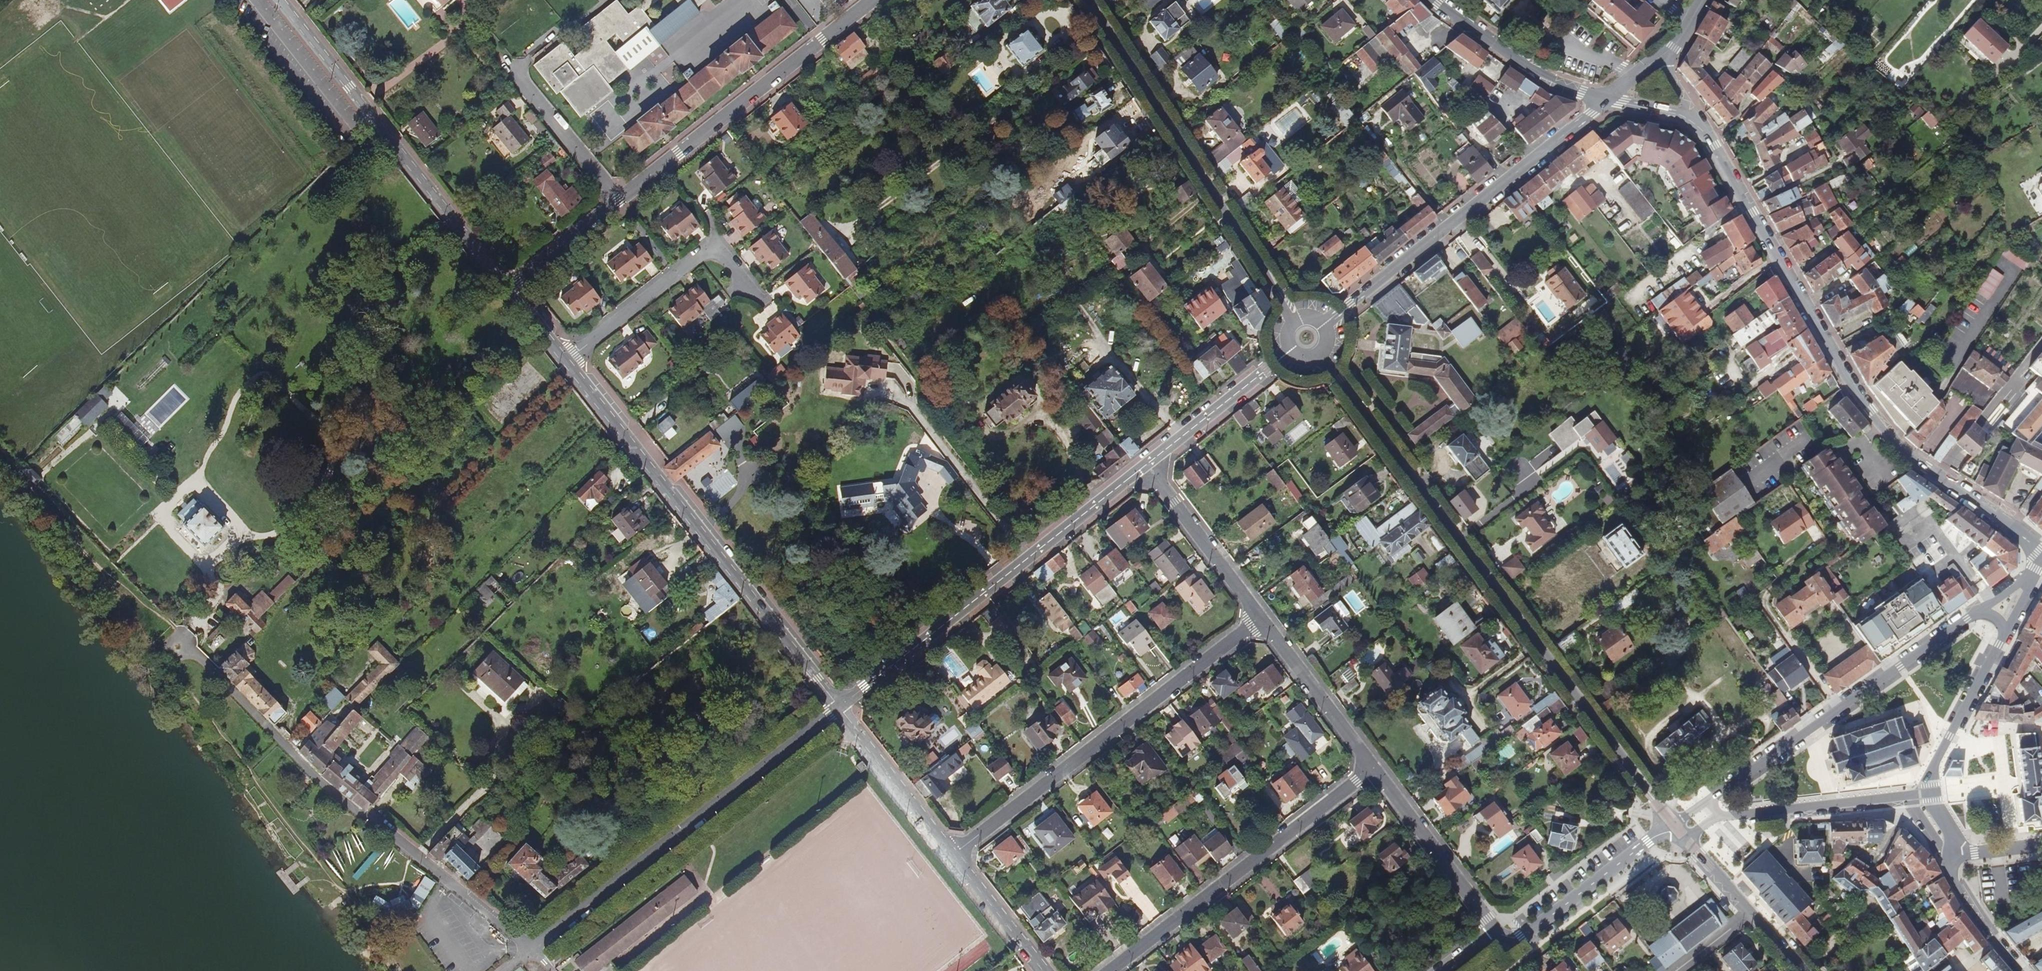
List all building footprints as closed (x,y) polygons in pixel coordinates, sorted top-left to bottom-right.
[(176,10),(188,0),(167,0),(176,10)] [(581,118),(613,92),(608,85),(615,79),(612,75),(625,65),(615,52),(646,27),(649,31),(689,0),(644,0),(645,1),(628,14),(617,0),(616,0),(580,28),(592,43),(574,57),(563,42),(534,65),(557,94),(560,92),(581,118)] [(649,31),(659,44),(699,12),(696,8),(689,0),(649,31)] [(696,8),(707,0),(689,0),(696,8)] [(961,17),(975,33),(984,26),(988,31),(1013,11),(1004,0),(982,0),(961,17)] [(1142,3),(1147,10),(1160,0),(1146,0),(1142,3)] [(1299,12),(1313,0),(1288,0),(1299,12)] [(1419,3),(1416,0),(1389,0),(1385,3),(1399,18),(1419,3)] [(1498,14),(1511,0),(1483,0),(1498,14)] [(1589,8),(1635,49),(1654,28),(1647,22),(1656,12),(1645,1),(1636,12),(1623,1),(1624,0),(1596,0),(1589,8)] [(1795,1),(1794,0),(1787,0),(1785,2),(1793,8),(1798,3),(1795,1)] [(624,136),(637,152),(653,140),(654,141),(672,127),(671,126),(741,71),(742,72),(760,58),(759,57),(796,28),(775,1),(767,7),(774,15),(696,77),(689,69),(682,74),(690,84),(658,108),(657,107),(639,122),(640,123),(624,136)] [(1164,41),(1190,21),(1174,1),(1149,22),(1164,41)] [(1721,34),(1727,23),(1717,17),(1718,15),(1722,17),(1724,13),(1724,12),(1725,10),(1712,2),(1707,11),(1694,34),(1698,36),(1713,45),(1714,45),(1721,34)] [(905,3),(890,16),(899,26),(903,23),(898,16),(902,13),(905,16),(912,10),(906,3),(905,3)] [(1412,74),(1420,67),(1393,36),(1409,23),(1413,27),(1419,23),(1420,24),(1426,18),(1423,14),(1427,10),(1419,3),(1399,18),(1377,36),(1371,40),(1368,43),(1356,52),(1373,74),(1390,60),(1394,64),(1396,62),(1399,66),(1400,65),(1403,62),(1412,74)] [(1334,42),(1354,25),(1342,10),(1321,26),(1334,42)] [(1440,22),(1430,14),(1426,18),(1420,24),(1426,33),(1440,22)] [(1741,21),(1735,18),(1731,25),(1737,28),(1741,21)] [(2008,47),(1979,19),(1963,36),(1968,41),(1987,59),(1992,64),(2008,47)] [(1273,28),(1284,41),(1290,36),(1280,23),(1273,28)] [(1375,34),(1368,26),(1363,30),(1371,40),(1377,36),(1375,34)] [(646,27),(615,52),(625,65),(628,69),(659,44),(649,31),(646,27)] [(1026,30),(1006,46),(1022,67),(1043,50),(1026,30)] [(852,33),(834,48),(851,69),(869,55),(864,49),(864,48),(853,33),(852,33)] [(922,33),(911,42),(914,44),(916,47),(926,38),(922,33)] [(1461,34),(1445,47),(1481,71),(1491,56),(1489,55),(1479,47),(1461,34)] [(1706,65),(1710,59),(1706,57),(1713,45),(1698,36),(1696,38),(1685,56),(1678,69),(1694,88),(1707,75),(1700,67),(1703,63),(1706,65)] [(1783,47),(1771,37),(1758,53),(1762,57),(1769,48),(1776,55),(1783,47)] [(1837,39),(1825,50),(1830,55),(1838,49),(1839,50),(1845,45),(1837,39)] [(1968,41),(1964,46),(1982,63),(1987,59),(1968,41)] [(909,43),(903,48),(906,52),(912,47),(911,46),(909,43)] [(1758,52),(1763,46),(1759,43),(1754,49),(1758,52)] [(1199,92),(1217,78),(1190,44),(1179,53),(1174,58),(1183,69),(1182,69),(1199,92)] [(1740,74),(1755,56),(1744,47),(1729,66),(1739,75),(1740,74)] [(959,61),(962,59),(954,49),(935,63),(920,75),(916,70),(903,81),(915,96),(927,86),(950,68),(959,61)] [(1152,57),(1161,68),(1164,66),(1171,60),(1161,49),(1152,57)] [(1806,65),(1794,52),(1788,57),(1785,53),(1775,64),(1790,73),(1794,69),(1797,73),(1806,65)] [(1752,86),(1771,66),(1762,57),(1758,53),(1755,56),(1740,74),(1752,86)] [(1445,69),(1434,56),(1425,63),(1420,67),(1412,74),(1429,93),(1438,86),(1433,79),(1445,69)] [(1409,76),(1412,74),(1403,62),(1400,65),(1409,76)] [(1325,67),(1330,73),(1334,70),(1329,64),(1325,67)] [(628,69),(625,65),(612,75),(615,79),(628,69)] [(854,84),(859,90),(882,72),(877,66),(854,84)] [(1171,74),(1164,66),(1161,68),(1153,74),(1158,82),(1171,74)] [(1547,94),(1525,79),(1509,68),(1499,81),(1516,92),(1518,88),(1532,97),(1529,101),(1540,107),(1525,120),(1521,115),(1513,121),(1514,122),(1517,126),(1515,127),(1514,128),(1527,144),(1555,124),(1575,108),(1575,104),(1568,100),(1547,94)] [(1069,103),(1099,79),(1091,70),(1086,74),(1072,84),(1070,82),(1059,91),(1069,103)] [(1726,70),(1724,72),(1732,79),(1734,81),(1737,78),(1726,70)] [(1759,102),(1783,81),(1772,71),(1751,95),(1758,102),(1759,102)] [(1721,92),(1732,79),(1724,72),(1714,84),(1710,79),(1707,75),(1694,88),(1697,91),(1711,108),(1722,96),(1719,94),(1721,92)] [(1733,108),(1752,86),(1740,74),(1739,75),(1737,78),(1734,81),(1732,79),(1721,92),(1719,94),(1722,96),(1711,108),(1725,124),(1738,115),(1735,110),(1733,108)] [(1469,87),(1485,100),(1495,87),(1478,75),(1469,87)] [(1452,88),(1460,95),(1465,90),(1458,82),(1452,88)] [(1333,96),(1336,93),(1330,86),(1327,89),(1333,96)] [(1112,103),(1099,87),(1089,95),(1090,97),(1086,100),(1085,105),(1091,113),(1097,113),(1100,110),(1101,111),(1112,103)] [(1390,120),(1396,115),(1399,118),(1409,131),(1424,119),(1411,103),(1412,102),(1403,90),(1381,108),(1390,120)] [(1357,119),(1336,93),(1333,96),(1331,97),(1333,99),(1330,101),(1350,125),(1357,119)] [(1761,124),(1777,109),(1767,98),(1760,104),(1759,102),(1758,102),(1751,108),(1753,110),(1753,111),(1754,115),(1745,121),(1742,122),(1755,146),(1772,133),(1789,122),(1787,119),(1788,119),(1784,113),(1763,128),(1761,124)] [(515,111),(507,102),(496,111),(500,116),(503,120),(498,124),(492,129),(512,154),(529,140),(509,115),(515,111)] [(791,104),(765,124),(772,134),(780,129),(787,139),(807,124),(791,104)] [(1817,112),(1810,104),(1802,109),(1808,119),(1817,112)] [(1243,144),(1245,142),(1233,125),(1227,117),(1230,114),(1224,106),(1221,108),(1205,121),(1225,146),(1209,160),(1214,168),(1241,146),(1243,144)] [(1754,115),(1753,111),(1753,110),(1751,108),(1751,107),(1741,117),(1745,121),(1754,115)] [(1491,115),(1483,108),(1467,121),(1487,144),(1493,140),(1495,142),(1500,137),(1499,135),(1505,130),(1491,115)] [(1808,119),(1802,109),(1788,119),(1787,119),(1789,122),(1795,132),(1796,132),(1810,122),(1808,119)] [(538,120),(531,111),(525,115),(532,124),(533,123),(538,120)] [(1928,111),(1921,118),(1931,129),(1938,123),(1929,112),(1928,111)] [(422,112),(408,123),(427,147),(440,136),(422,112)] [(1227,117),(1233,125),(1238,121),(1232,113),(1230,114),(1227,117)] [(1364,114),(1358,119),(1362,124),(1368,119),(1364,114)] [(813,118),(808,123),(813,128),(818,123),(813,118)] [(546,129),(538,120),(533,123),(541,133),(546,129)] [(1799,136),(1796,132),(1795,132),(1789,122),(1772,133),(1778,146),(1799,136)] [(1700,162),(1691,147),(1693,145),(1674,132),(1673,134),(1656,130),(1657,126),(1645,124),(1644,127),(1626,123),(1617,130),(1619,133),(1613,138),(1611,135),(1602,142),(1606,148),(1623,170),(1636,160),(1659,165),(1666,170),(1682,198),(1679,199),(1686,212),(1692,209),(1704,230),(1731,210),(1724,197),(1717,201),(1710,189),(1714,186),(1706,172),(1709,170),(1703,160),(1700,162)] [(1863,141),(1872,135),(1864,124),(1853,132),(1852,130),(1837,142),(1846,154),(1850,151),(1852,153),(1855,151),(1856,153),(1843,161),(1847,168),(1861,160),(1869,153),(1865,147),(1866,146),(1865,145),(1866,144),(1863,141)] [(1366,126),(1364,128),(1374,140),(1376,138),(1366,126)] [(1124,147),(1129,144),(1121,134),(1119,136),(1112,127),(1095,140),(1102,149),(1094,156),(1102,165),(1123,148),(1124,149),(1125,148),(1124,147)] [(1020,130),(1012,137),(1016,143),(1025,136),(1020,130)] [(1819,136),(1815,130),(1803,137),(1807,143),(1819,136)] [(557,142),(547,131),(541,136),(550,148),(551,148),(557,142)] [(1550,190),(1565,178),(1570,174),(1571,176),(1575,173),(1578,178),(1589,169),(1585,165),(1592,159),(1596,164),(1606,156),(1602,152),(1606,148),(1602,142),(1593,131),(1558,159),(1553,163),(1537,176),(1519,190),(1532,207),(1536,203),(1542,210),(1552,202),(1547,195),(1551,192),(1550,190)] [(1467,140),(1461,133),(1457,137),(1458,139),(1460,138),(1461,140),(1461,142),(1462,143),(1467,140)] [(1776,155),(1781,152),(1778,146),(1772,133),(1755,146),(1764,170),(1764,171),(1780,162),(1776,155)] [(1245,142),(1243,144),(1250,153),(1246,156),(1247,158),(1240,164),(1255,183),(1270,171),(1274,175),(1284,166),(1265,142),(1262,144),(1255,134),(1245,142)] [(1822,142),(1819,136),(1807,143),(1810,149),(1822,142)] [(1955,141),(1948,147),(1963,163),(1969,157),(1955,141)] [(557,142),(551,148),(554,152),(561,147),(557,142)] [(1243,148),(1241,146),(1214,168),(1220,177),(1230,168),(1232,166),(1245,155),(1241,150),(1243,148)] [(1477,184),(1493,171),(1486,163),(1473,147),(1457,159),(1477,184)] [(567,155),(563,150),(559,153),(563,158),(567,155)] [(1815,169),(1827,163),(1826,162),(1823,155),(1817,158),(1814,151),(1813,151),(1811,151),(1808,153),(1785,167),(1792,182),(1816,170),(1815,169)] [(550,152),(540,160),(546,168),(556,160),(550,152)] [(715,157),(699,170),(706,179),(705,180),(709,185),(706,187),(714,197),(736,179),(729,169),(727,171),(715,157)] [(1398,169),(1389,158),(1384,162),(1395,175),(1400,171),(1398,169)] [(1866,172),(1874,166),(1871,162),(1869,160),(1868,159),(1860,164),(1861,165),(1866,172)] [(758,170),(762,174),(774,164),(771,160),(758,170)] [(1866,172),(1861,165),(1854,170),(1866,184),(1872,179),(1866,172)] [(1792,182),(1785,167),(1763,179),(1767,186),(1761,190),(1762,193),(1757,196),(1759,199),(1771,193),(1783,187),(1792,182)] [(1232,171),(1230,168),(1220,177),(1221,179),(1232,171)] [(547,172),(533,182),(541,192),(542,191),(562,216),(581,201),(571,188),(568,191),(564,186),(560,189),(547,172)] [(1832,188),(1852,178),(1849,172),(1846,174),(1829,182),(1832,188)] [(1655,211),(1631,181),(1619,191),(1642,221),(1655,211)] [(1195,194),(1188,182),(1174,192),(1182,204),(1195,194)] [(1292,183),(1284,189),(1297,205),(1304,199),(1292,183)] [(1580,186),(1562,201),(1578,222),(1597,207),(1605,201),(1592,184),(1590,184),(1583,190),(1580,186)] [(1806,194),(1807,195),(1805,196),(1805,198),(1806,199),(1807,201),(1809,200),(1812,213),(1814,216),(1824,212),(1824,211),(1831,207),(1832,206),(1836,204),(1825,184),(1812,190),(1806,194)] [(1061,204),(1074,194),(1067,185),(1054,196),(1061,204)] [(780,187),(775,191),(782,200),(787,195),(780,187)] [(1788,204),(1800,199),(1794,187),(1762,202),(1769,213),(1789,205),(1788,204)] [(1265,203),(1291,235),(1311,219),(1307,214),(1305,215),(1297,205),(1284,189),(1283,189),(1265,203)] [(1532,207),(1519,190),(1503,202),(1519,222),(1534,210),(1532,207)] [(1249,192),(1236,202),(1242,211),(1255,201),(1249,192)] [(1392,229),(1375,242),(1376,243),(1379,248),(1369,256),(1364,250),(1322,281),(1331,294),(1339,293),(1436,216),(1428,206),(1417,193),(1409,200),(1420,213),(1398,231),(1396,229),(1394,231),(1392,229)] [(745,194),(728,207),(735,216),(734,217),(739,223),(736,226),(744,236),(767,218),(759,208),(757,209),(745,194)] [(1061,204),(1059,205),(1063,210),(1078,199),(1074,194),(1061,204)] [(1812,213),(1809,200),(1807,201),(1806,199),(1796,202),(1797,204),(1796,205),(1798,208),(1801,216),(1802,216),(1812,213)] [(673,213),(659,224),(672,241),(681,234),(682,235),(687,231),(690,233),(700,226),(682,203),(672,211),(673,213)] [(1788,207),(1769,216),(1779,232),(1804,221),(1802,216),(1801,216),(1798,208),(1789,211),(1788,209),(1788,208),(1789,208),(1788,207)] [(1841,232),(1851,223),(1839,208),(1829,214),(1835,225),(1840,232),(1841,232)] [(1153,214),(1143,222),(1146,226),(1156,218),(1153,214)] [(812,215),(801,224),(819,247),(844,279),(853,272),(856,270),(812,215)] [(1754,240),(1753,238),(1741,216),(1740,217),(1740,215),(1720,226),(1728,239),(1701,254),(1708,268),(1732,254),(1735,251),(1736,252),(1740,250),(1748,244),(1754,240)] [(739,223),(734,217),(731,220),(736,226),(739,223)] [(1813,256),(1809,248),(1816,244),(1813,238),(1824,230),(1823,229),(1816,218),(1804,226),(1805,226),(1806,226),(1813,236),(1788,249),(1798,265),(1811,257),(1813,256)] [(1830,228),(1824,232),(1829,240),(1840,232),(1835,225),(1830,228)] [(1788,249),(1813,236),(1806,226),(1805,226),(1793,233),(1793,232),(1781,237),(1788,249)] [(1124,228),(1107,242),(1117,255),(1121,252),(1134,242),(1124,228)] [(1351,240),(1355,236),(1350,228),(1344,232),(1351,240)] [(1363,228),(1359,231),(1360,233),(1364,238),(1369,235),(1365,229),(1363,228)] [(771,230),(749,248),(757,258),(759,256),(763,261),(765,260),(772,269),(789,256),(777,242),(779,240),(771,230)] [(871,236),(882,249),(888,245),(878,231),(871,236)] [(1847,231),(1833,242),(1840,251),(1834,255),(1840,263),(1859,247),(1847,231)] [(1327,260),(1344,246),(1335,235),(1318,249),(1320,251),(1327,260)] [(1876,243),(1872,237),(1864,243),(1868,249),(1876,243)] [(1226,241),(1218,247),(1221,253),(1229,246),(1226,241)] [(1376,243),(1375,242),(1364,250),(1369,256),(1379,248),(1376,243)] [(1554,247),(1558,253),(1564,248),(1559,243),(1554,247)] [(1860,267),(1874,256),(1868,249),(1864,243),(1859,247),(1840,263),(1845,270),(1851,265),(1856,271),(1860,267)] [(607,265),(620,282),(629,275),(634,271),(635,273),(652,260),(640,244),(630,251),(628,248),(607,265)] [(1760,264),(1755,255),(1754,256),(1748,244),(1740,250),(1736,252),(1733,255),(1709,273),(1716,281),(1723,276),(1721,273),(1736,261),(1744,273),(1760,264)] [(1117,255),(1110,261),(1116,268),(1127,260),(1121,252),(1117,255)] [(1479,270),(1488,263),(1479,253),(1470,259),(1479,270)] [(1834,254),(1813,268),(1823,286),(1825,285),(1825,286),(1833,280),(1832,279),(1845,270),(1840,263),(1834,255),(1834,254)] [(1448,272),(1435,255),(1416,270),(1413,273),(1421,284),(1430,277),(1431,279),(1434,277),(1437,281),(1448,272)] [(1897,261),(1900,265),(1906,260),(1903,256),(1897,261)] [(1887,257),(1880,263),(1889,274),(1897,268),(1887,257)] [(1210,288),(1183,307),(1201,331),(1228,309),(1229,312),(1233,310),(1241,322),(1246,318),(1253,329),(1258,330),(1261,319),(1263,315),(1266,309),(1269,306),(1258,291),(1238,259),(1231,264),(1234,269),(1229,272),(1233,278),(1218,287),(1217,286),(1216,287),(1212,290),(1211,291),(1210,288)] [(1127,260),(1116,268),(1118,271),(1129,263),(1127,260)] [(1492,269),(1488,263),(1479,270),(1483,276),(1492,269)] [(808,265),(784,284),(791,292),(793,291),(799,298),(800,297),(807,305),(824,292),(813,277),(815,275),(808,265)] [(1136,285),(1149,302),(1166,288),(1148,265),(1130,278),(1134,282),(1133,283),(1135,286),(1136,285)] [(1557,265),(1547,272),(1551,278),(1545,283),(1552,292),(1553,291),(1568,309),(1585,296),(1564,268),(1561,270),(1557,265)] [(1806,280),(1813,293),(1823,286),(1813,268),(1803,275),(1806,280)] [(1874,282),(1864,268),(1850,279),(1849,279),(1855,288),(1861,296),(1863,295),(1864,294),(1887,280),(1883,275),(1874,282)] [(1988,299),(2003,276),(1992,269),(1977,292),(1988,299)] [(1610,277),(1606,271),(1596,278),(1600,284),(1610,277)] [(853,272),(844,279),(850,286),(851,287),(859,280),(853,272)] [(1487,303),(1465,276),(1464,276),(1461,272),(1453,278),(1452,279),(1472,304),(1477,311),(1478,310),(1487,303)] [(1695,282),(1701,278),(1696,272),(1690,276),(1686,280),(1691,286),(1695,282)] [(1787,297),(1775,276),(1755,291),(1769,309),(1770,309),(1787,297)] [(575,287),(560,299),(574,315),(582,309),(583,310),(589,305),(591,308),(601,300),(583,278),(573,285),(575,287)] [(1891,289),(1895,285),(1889,278),(1887,280),(1864,294),(1870,307),(1869,308),(1873,316),(1876,316),(1883,312),(1882,310),(1888,306),(1882,295),(1887,292),(1889,294),(1892,291),(1891,289)] [(1211,280),(1208,283),(1212,290),(1216,287),(1211,280)] [(1691,286),(1686,280),(1678,285),(1677,283),(1662,294),(1662,293),(1651,300),(1658,311),(1671,301),(1686,290),(1691,286)] [(1617,283),(1614,286),(1620,293),(1623,291),(1617,283)] [(1429,321),(1399,284),(1372,305),(1384,322),(1394,314),(1398,320),(1407,312),(1416,324),(1424,325),(1429,321)] [(710,301),(697,285),(680,298),(682,300),(677,304),(668,311),(683,328),(704,311),(712,321),(720,314),(718,311),(726,305),(718,295),(710,301)] [(1616,296),(1620,293),(1614,286),(1603,294),(1608,302),(1616,296)] [(1836,295),(1821,305),(1833,327),(1869,308),(1870,307),(1864,294),(1863,295),(1861,296),(1855,288),(1854,287),(1848,291),(1848,292),(1846,293),(1851,300),(1848,301),(1846,297),(1838,300),(1836,295)] [(1705,316),(1686,290),(1671,301),(1658,311),(1678,337),(1690,328),(1705,316)] [(1799,318),(1787,297),(1770,309),(1773,315),(1771,316),(1773,321),(1776,325),(1778,324),(1780,326),(1780,328),(1775,331),(1775,330),(1764,337),(1763,337),(1756,342),(1745,349),(1750,357),(1743,362),(1752,375),(1769,362),(1767,361),(1787,346),(1799,363),(1772,382),(1773,384),(1770,386),(1767,381),(1757,388),(1764,399),(1777,389),(1804,370),(1822,358),(1806,330),(1799,318)] [(1918,305),(1909,299),(1899,308),(1906,316),(1918,305)] [(868,309),(863,302),(859,306),(864,313),(868,309)] [(1734,334),(1754,320),(1743,305),(1724,319),(1734,334)] [(1924,311),(1918,305),(1906,316),(1902,319),(1911,328),(1916,321),(1924,311)] [(1924,311),(1916,321),(1924,324),(1933,312),(1927,307),(1924,311)] [(1769,309),(1754,319),(1762,329),(1773,321),(1771,316),(1773,315),(1770,309),(1769,309)] [(801,338),(782,314),(772,322),(774,325),(768,330),(769,331),(760,338),(774,355),(788,344),(790,346),(801,338)] [(1711,327),(1711,322),(1707,316),(1705,316),(1690,328),(1695,334),(1701,329),(1704,332),(1711,327)] [(1462,347),(1481,334),(1470,318),(1451,332),(1462,347)] [(1515,339),(1525,330),(1517,318),(1497,334),(1506,346),(1508,345),(1515,339)] [(1436,331),(1444,325),(1440,319),(1432,324),(1436,331)] [(1585,322),(1590,330),(1595,327),(1589,319),(1585,322)] [(1754,320),(1734,334),(1742,345),(1762,330),(1762,329),(1754,319),(1754,320)] [(1477,400),(1444,357),(1442,358),(1440,357),(1411,353),(1411,360),(1407,359),(1410,327),(1387,324),(1385,342),(1384,342),(1383,352),(1383,353),(1381,370),(1405,373),(1433,376),(1453,403),(1447,407),(1446,406),(1408,435),(1416,445),(1460,412),(1461,413),(1477,400)] [(1443,340),(1451,334),(1444,325),(1436,331),(1443,340)] [(1690,328),(1678,337),(1683,344),(1695,334),(1690,328)] [(647,331),(639,338),(648,350),(656,343),(647,331)] [(1857,342),(1846,348),(1846,349),(1868,386),(1875,376),(1880,370),(1882,371),(1885,367),(1883,365),(1886,362),(1894,351),(1894,352),(1895,352),(1903,346),(1907,343),(1899,332),(1886,342),(1881,337),(1867,345),(1861,349),(1858,344),(1857,343),(1857,342)] [(1214,333),(1208,337),(1212,342),(1217,337),(1214,333)] [(1223,334),(1211,343),(1225,362),(1235,375),(1245,367),(1236,355),(1241,351),(1232,341),(1229,342),(1223,334)] [(639,338),(637,336),(620,349),(622,351),(617,355),(608,362),(622,379),(643,362),(641,359),(650,352),(648,350),(639,338)] [(1522,347),(1515,339),(1508,345),(1515,353),(1522,347)] [(1610,339),(1601,346),(1605,351),(1614,344),(1610,339)] [(1192,364),(1204,379),(1225,362),(1211,343),(1210,341),(1207,343),(1211,349),(1192,364)] [(1967,401),(1973,405),(1983,412),(1996,395),(1999,391),(2009,379),(2006,376),(2003,374),(2010,363),(2001,356),(2002,355),(1997,351),(1996,353),(1989,347),(1981,357),(1972,350),(1962,367),(1948,389),(1963,399),(1967,393),(1970,396),(1967,401)] [(1624,371),(1612,352),(1611,351),(1605,355),(1620,377),(1626,373),(1624,371)] [(1894,351),(1886,362),(1890,365),(1898,354),(1895,352),(1894,352),(1894,351)] [(886,378),(887,362),(880,361),(880,358),(867,356),(866,359),(846,357),(844,370),(826,368),(824,382),(832,383),(831,388),(831,390),(842,391),(842,395),(859,397),(860,385),(861,379),(865,379),(868,379),(868,378),(878,379),(878,377),(886,378)] [(1830,372),(1822,358),(1804,370),(1777,389),(1787,404),(1792,400),(1794,399),(1789,391),(1810,377),(1814,386),(1826,378),(1825,376),(1830,372)] [(673,359),(668,364),(673,370),(678,365),(673,359)] [(1908,372),(1899,362),(1879,380),(1875,376),(1868,386),(1887,412),(1890,410),(1896,418),(1893,421),(1895,423),(1899,426),(1905,421),(1910,427),(1912,429),(1937,403),(1934,399),(1928,394),(1930,392),(1910,371),(1908,372)] [(1086,390),(1080,395),(1100,421),(1105,417),(1107,419),(1134,395),(1121,379),(1122,378),(1112,367),(1110,368),(1109,366),(1108,368),(1109,369),(1085,389),(1086,390)] [(2006,376),(2009,379),(2015,371),(2012,369),(2006,376)] [(1830,388),(1837,384),(1832,376),(1826,381),(1830,388)] [(768,388),(760,377),(739,393),(742,397),(735,402),(741,409),(768,388)] [(993,407),(984,414),(995,428),(1004,420),(1006,423),(1027,406),(1025,404),(1034,396),(1023,383),(1015,390),(1012,387),(991,404),(993,407)] [(106,386),(75,416),(84,425),(87,427),(108,406),(105,403),(108,401),(106,399),(112,393),(106,386)] [(1232,416),(1240,427),(1262,410),(1260,407),(1266,402),(1260,394),(1232,416)] [(1813,400),(1818,406),(1824,402),(1819,395),(1813,400)] [(1868,423),(1845,397),(1828,411),(1851,438),(1861,429),(1868,423)] [(1287,399),(1264,416),(1271,425),(1262,432),(1272,444),(1282,437),(1278,432),(1300,415),(1287,399)] [(1918,448),(1945,411),(1941,399),(1937,403),(1912,429),(1905,437),(1918,448)] [(1797,407),(1792,400),(1787,404),(1792,410),(1797,407)] [(1809,413),(1818,406),(1813,400),(1803,407),(1809,413)] [(2040,400),(2011,433),(2016,437),(2026,444),(2041,452),(2041,440),(2036,437),(2041,430),(2041,401),(2040,400)] [(1958,440),(1973,422),(1983,412),(1973,405),(1949,433),(1950,434),(1933,457),(1940,463),(1946,455),(1955,442),(1958,440)] [(1101,424),(1087,406),(1075,416),(1088,434),(1101,424)] [(1597,453),(1616,439),(1595,410),(1577,423),(1572,416),(1549,433),(1562,450),(1580,437),(1583,434),(1585,437),(1597,453)] [(1887,412),(1893,421),(1896,418),(1890,410),(1887,412)] [(113,419),(141,447),(149,439),(121,412),(113,419)] [(733,415),(722,424),(731,435),(742,427),(733,415)] [(75,416),(54,437),(62,446),(84,425),(75,416)] [(720,426),(716,420),(709,425),(714,431),(720,426)] [(1910,427),(1905,421),(1899,426),(1895,423),(1903,434),(1905,437),(1912,429),(1910,427)] [(1972,457),(1989,436),(1973,422),(1958,440),(1955,442),(1946,455),(1954,461),(1962,449),(1972,457)] [(1118,443),(1107,429),(1096,437),(1104,448),(1110,443),(1116,450),(1120,446),(1118,443)] [(709,434),(664,469),(674,482),(719,447),(709,434)] [(1356,453),(1342,434),(1324,447),(1339,466),(1356,453)] [(1489,469),(1478,455),(1462,434),(1447,446),(1463,467),(1474,481),(1475,480),(1489,469)] [(755,435),(750,439),(754,444),(760,440),(755,435)] [(1129,435),(1118,443),(1120,446),(1130,459),(1141,450),(1129,435)] [(1999,498),(2017,463),(2017,462),(2026,444),(2016,437),(2009,450),(2002,446),(1991,468),(1983,464),(1974,482),(1999,498)] [(2026,444),(2017,462),(2017,463),(2041,475),(2041,452),(2026,444)] [(1095,471),(1102,480),(1116,470),(1130,459),(1120,446),(1116,450),(1107,456),(1110,459),(1095,471)] [(932,454),(918,447),(914,454),(910,452),(895,483),(881,484),(880,481),(879,480),(839,482),(841,505),(874,503),(875,502),(876,500),(891,499),(895,504),(893,505),(893,507),(893,508),(901,520),(900,523),(900,524),(902,530),(907,532),(910,530),(912,527),(910,522),(925,510),(917,499),(911,492),(915,490),(916,488),(916,486),(915,484),(913,481),(918,470),(922,471),(924,470),(925,469),(927,467),(932,454)] [(1865,504),(1853,485),(1856,483),(1847,470),(1845,471),(1841,466),(1842,465),(1837,459),(1835,460),(1827,448),(1802,465),(1853,539),(1856,537),(1861,544),(1884,527),(1885,526),(1876,513),(1876,514),(1871,507),(1868,510),(1864,505),(1865,504)] [(932,454),(927,467),(939,473),(943,478),(953,470),(947,462),(932,454)] [(1207,454),(1183,472),(1196,488),(1220,470),(1207,454)] [(26,465),(21,470),(26,475),(31,469),(26,465)] [(1755,505),(1731,468),(1700,491),(1699,492),(1710,508),(1711,507),(1724,526),(1734,519),(1735,518),(1735,519),(1755,505)] [(31,469),(26,475),(35,484),(40,479),(31,469)] [(1273,470),(1273,469),(1265,475),(1278,491),(1285,486),(1273,470)] [(958,476),(953,470),(943,478),(948,484),(958,476)] [(1928,496),(1937,489),(1909,470),(1897,480),(1908,496),(1897,504),(1903,513),(1923,499),(1928,496)] [(599,472),(576,494),(583,501),(590,495),(598,502),(608,491),(602,484),(606,479),(605,479),(607,477),(602,471),(600,473),(599,472)] [(658,497),(642,476),(637,482),(652,501),(658,497)] [(1362,479),(1343,493),(1358,512),(1379,495),(1374,488),(1371,491),(1362,479)] [(1290,482),(1285,486),(1297,501),(1301,498),(1290,482)] [(1951,500),(1937,489),(1928,496),(1953,514),(1946,520),(1983,550),(1981,553),(1970,561),(1988,587),(2015,567),(2016,550),(1962,507),(1951,500)] [(915,490),(911,492),(917,499),(919,497),(915,490)] [(1475,510),(1462,492),(1461,491),(1449,502),(1462,519),(1475,510)] [(590,495),(583,501),(590,509),(598,502),(590,495)] [(2028,516),(2028,519),(2035,525),(2041,516),(2041,495),(2028,516)] [(203,546),(204,547),(225,527),(203,505),(201,507),(193,499),(177,515),(185,523),(183,525),(184,526),(203,546)] [(1894,540),(1932,512),(1923,499),(1903,513),(1885,526),(1884,527),(1894,540)] [(1355,526),(1372,549),(1380,542),(1419,513),(1412,503),(1376,531),(1366,518),(1355,526)] [(1554,529),(1554,525),(1551,521),(1548,521),(1546,522),(1540,515),(1544,512),(1537,503),(1515,519),(1522,528),(1525,526),(1533,536),(1525,542),(1532,551),(1555,534),(1552,530),(1554,529)] [(1783,544),(1814,523),(1800,503),(1770,524),(1783,544)] [(1260,505),(1237,523),(1250,540),(1274,522),(1260,505)] [(627,507),(612,519),(628,539),(648,524),(638,510),(632,514),(627,507)] [(1724,526),(1711,507),(1710,508),(1697,516),(1711,535),(1724,526)] [(1134,510),(1105,531),(1120,549),(1147,528),(1134,510)] [(1310,518),(1304,511),(1286,524),(1291,531),(1302,523),(1303,526),(1312,519),(1311,517),(1310,518)] [(1312,519),(1317,525),(1323,520),(1317,512),(1311,517),(1312,519)] [(1419,513),(1380,542),(1389,555),(1387,557),(1392,563),(1411,549),(1406,542),(1429,525),(1419,513)] [(1712,553),(1743,531),(1734,519),(1724,526),(1711,535),(1704,540),(1712,553)] [(1643,554),(1620,524),(1602,537),(1625,568),(1643,554)] [(1328,540),(1317,525),(1302,536),(1303,537),(1301,539),(1307,547),(1309,545),(1316,554),(1324,548),(1322,545),(1326,542),(1328,540)] [(1445,546),(1437,535),(1433,538),(1436,542),(1433,543),(1439,551),(1445,546)] [(1084,545),(1078,537),(1074,540),(1080,548),(1084,545)] [(317,560),(328,549),(320,540),(308,551),(317,560)] [(1148,553),(1154,560),(1171,548),(1165,540),(1148,553)] [(1328,540),(1326,542),(1335,553),(1337,551),(1329,541),(1328,540)] [(1938,544),(1911,562),(1947,615),(1948,615),(1976,596),(1975,595),(1978,594),(1972,586),(1970,588),(1953,564),(1947,568),(1952,575),(1942,582),(1931,566),(1946,555),(1938,544)] [(1154,560),(1171,583),(1189,569),(1172,547),(1171,548),(1154,560)] [(1748,567),(1762,557),(1756,549),(1742,559),(1748,567)] [(1115,550),(1098,563),(1111,579),(1128,567),(1115,550)] [(1420,551),(1415,555),(1419,561),(1424,558),(1420,551)] [(1058,553),(1046,563),(1054,573),(1066,564),(1058,553)] [(1456,561),(1451,555),(1436,567),(1441,572),(1445,569),(1456,561)] [(1511,579),(1525,569),(1515,557),(1502,567),(1511,579)] [(634,576),(649,564),(644,558),(629,570),(634,576)] [(1748,567),(1742,559),(1738,561),(1744,570),(1748,567)] [(1138,561),(1133,565),(1137,570),(1142,566),(1138,561)] [(1456,584),(1467,575),(1456,561),(1445,569),(1456,584)] [(1046,563),(1040,568),(1049,579),(1055,574),(1054,573),(1046,563)] [(657,605),(673,593),(650,564),(649,564),(634,576),(657,605)] [(1352,564),(1348,567),(1353,572),(1353,573),(1357,570),(1352,564)] [(687,565),(677,574),(684,583),(685,584),(696,575),(687,565)] [(1116,594),(1095,566),(1080,577),(1102,605),(1116,594)] [(1304,594),(1316,610),(1357,579),(1353,573),(1353,572),(1323,595),(1306,573),(1308,572),(1304,566),(1290,577),(1296,584),(1293,587),(1300,597),(1304,594)] [(1040,568),(1033,573),(1042,584),(1049,579),(1040,568)] [(1409,579),(1418,590),(1431,580),(1423,569),(1409,579)] [(740,598),(718,571),(711,577),(720,589),(715,592),(715,601),(717,604),(703,614),(709,622),(740,598)] [(1847,596),(1829,571),(1819,578),(1816,574),(1805,582),(1808,587),(1791,598),(1790,597),(1776,607),(1790,627),(1804,618),(1801,613),(1818,602),(1821,606),(1832,598),(1836,604),(1837,604),(1847,596)] [(1193,574),(1175,588),(1186,602),(1187,601),(1195,612),(1209,601),(1214,597),(1205,586),(1203,588),(1198,581),(1193,574)] [(288,576),(267,597),(273,603),(294,582),(288,576)] [(491,576),(484,584),(494,594),(502,587),(491,576)] [(1887,657),(1947,615),(1920,579),(1854,626),(1868,646),(1876,656),(1883,651),(1887,657)] [(1155,582),(1149,586),(1155,594),(1161,589),(1155,582)] [(484,584),(477,590),(487,600),(494,594),(484,584)] [(1616,615),(1635,602),(1632,598),(1639,594),(1636,589),(1622,598),(1621,598),(1610,606),(1616,615)] [(251,634),(253,637),(266,625),(259,617),(248,606),(246,605),(250,601),(239,591),(238,591),(235,594),(226,604),(226,606),(239,619),(241,619),(253,631),(251,634)] [(261,592),(248,606),(259,617),(273,603),(267,597),(261,592)] [(1072,622),(1049,593),(1042,598),(1053,612),(1054,617),(1053,620),(1057,626),(1059,625),(1063,630),(1072,622)] [(2023,628),(2031,631),(2029,635),(2038,646),(2041,650),(2041,642),(2041,641),(2041,639),(2041,594),(2023,628)] [(1130,600),(1124,605),(1125,605),(1132,615),(1137,610),(1130,600)] [(1339,600),(1313,620),(1320,629),(1324,626),(1326,628),(1334,639),(1348,628),(1341,619),(1349,613),(1339,600)] [(1209,601),(1195,612),(1196,614),(1211,603),(1209,601)] [(1455,643),(1474,629),(1459,609),(1457,611),(1452,604),(1435,617),(1455,643)] [(1161,628),(1174,619),(1163,606),(1151,615),(1161,628)] [(1085,622),(1077,628),(1083,636),(1091,630),(1085,622)] [(1156,646),(1138,622),(1119,636),(1126,646),(1129,643),(1140,657),(1149,649),(1150,651),(1156,646)] [(680,638),(683,642),(703,627),(700,623),(680,638)] [(1077,641),(1083,636),(1077,628),(1075,626),(1068,630),(1077,641)] [(1632,647),(1618,626),(1597,640),(1612,661),(1632,647)] [(1114,639),(1105,628),(1102,630),(1111,642),(1114,639)] [(2023,628),(2023,629),(2017,640),(2022,643),(2007,670),(2002,668),(1993,684),(2005,702),(2005,707),(2022,704),(2012,691),(2020,679),(2033,654),(2037,657),(2037,658),(2041,664),(2041,650),(2038,646),(2029,635),(2031,631),(2023,628)] [(1092,633),(1085,638),(1093,649),(1100,643),(1092,633)] [(1477,635),(1460,647),(1480,673),(1498,661),(1504,656),(1494,643),(1489,646),(1487,644),(1485,645),(1477,635)] [(1560,649),(1569,643),(1565,638),(1556,644),(1560,649)] [(391,656),(378,642),(369,651),(381,663),(344,697),(350,703),(355,707),(394,669),(386,660),(391,656)] [(237,652),(249,664),(255,659),(254,652),(245,644),(237,652)] [(1842,689),(1880,662),(1876,656),(1868,646),(1824,676),(1836,693),(1839,691),(1842,689)] [(219,668),(231,681),(244,669),(249,664),(237,652),(236,652),(219,668)] [(523,681),(493,653),(474,673),(505,700),(516,687),(522,693),(528,685),(526,683),(528,681),(525,679),(523,681)] [(1809,676),(1793,654),(1774,668),(1775,669),(1767,674),(1778,689),(1781,694),(1789,688),(1790,689),(1809,676)] [(399,664),(391,656),(386,660),(394,669),(399,664)] [(1407,667),(1413,675),(1424,667),(1418,658),(1407,667)] [(1071,659),(1048,676),(1054,683),(1059,679),(1067,689),(1084,676),(1071,659)] [(980,677),(956,696),(968,713),(1008,682),(998,669),(995,671),(992,668),(989,663),(988,663),(986,660),(983,660),(976,665),(975,669),(977,672),(980,677)] [(1374,667),(1376,670),(1384,664),(1385,663),(1383,660),(1374,667)] [(936,661),(932,665),(936,670),(940,666),(936,661)] [(268,719),(274,725),(286,713),(245,669),(250,664),(249,664),(244,669),(231,681),(240,690),(259,710),(268,719)] [(997,664),(992,668),(995,671),(998,669),(1008,682),(1010,681),(997,664)] [(1372,673),(1387,694),(1413,675),(1407,667),(1406,666),(1396,674),(1397,675),(1395,677),(1393,676),(1384,664),(1376,670),(1372,673)] [(1270,665),(1237,690),(1244,699),(1257,689),(1255,687),(1259,684),(1266,693),(1282,681),(1278,675),(1280,670),(1275,671),(1270,665)] [(1341,679),(1346,684),(1353,679),(1356,677),(1348,667),(1341,673),(1344,677),(1341,679)] [(1119,689),(1124,697),(1143,682),(1138,675),(1137,674),(1119,689)] [(1218,674),(1210,680),(1213,683),(1204,690),(1214,703),(1230,691),(1218,674)] [(2029,675),(2020,684),(2041,706),(2034,710),(2028,701),(2022,704),(2023,713),(2032,712),(2033,721),(2041,716),(2041,689),(2029,675)] [(1346,684),(1340,688),(1345,695),(1358,685),(1353,679),(1346,684)] [(1498,696),(1516,720),(1530,710),(1527,706),(1530,704),(1515,684),(1498,696)] [(1989,719),(1991,719),(2011,721),(2023,722),(2033,722),(2041,722),(2041,716),(2033,721),(2032,712),(2023,713),(2022,704),(2005,707),(2005,702),(1993,684),(1975,718),(1989,719)] [(1439,687),(1418,703),(1419,704),(1418,705),(1417,710),(1420,713),(1418,714),(1438,739),(1439,738),(1441,741),(1446,742),(1447,742),(1448,743),(1461,733),(1470,746),(1479,740),(1461,716),(1465,712),(1452,695),(1448,698),(1439,687)] [(321,700),(330,710),(343,695),(335,688),(321,700)] [(1785,700),(1781,694),(1778,689),(1770,695),(1777,705),(1785,700)] [(1606,711),(1618,702),(1614,695),(1601,704),(1606,711)] [(1559,698),(1521,726),(1528,735),(1525,738),(1535,752),(1559,734),(1550,721),(1553,717),(1555,719),(1568,710),(1559,698)] [(1059,702),(1052,707),(1067,726),(1076,719),(1063,703),(1061,704),(1059,702)] [(332,727),(335,730),(353,709),(355,707),(350,703),(331,726),(332,727)] [(1211,709),(1207,704),(1190,717),(1203,734),(1220,721),(1211,709)] [(1273,724),(1302,761),(1315,751),(1310,745),(1324,734),(1300,704),(1273,724)] [(1781,731),(1799,719),(1792,709),(1789,704),(1771,717),(1781,731)] [(1216,705),(1211,709),(1220,721),(1229,732),(1234,728),(1224,714),(1224,715),(1216,705)] [(300,721),(311,732),(316,726),(323,719),(313,709),(300,721)] [(361,716),(353,709),(335,730),(318,751),(332,762),(331,763),(322,774),(322,775),(346,795),(357,783),(362,778),(362,775),(349,764),(344,770),(337,765),(341,759),(332,752),(361,716)] [(906,714),(897,722),(903,729),(902,729),(911,740),(914,737),(918,741),(928,733),(928,732),(940,723),(940,720),(935,713),(932,713),(925,719),(920,713),(915,716),(913,714),(909,718),(906,714)] [(1041,719),(1031,727),(1034,731),(1027,737),(1037,750),(1052,738),(1050,737),(1060,729),(1047,713),(1040,718),(1041,719)] [(1666,761),(1708,727),(1698,713),(1655,747),(1666,761)] [(1928,741),(1925,734),(1926,734),(1925,732),(1922,725),(1923,725),(1922,723),(1921,724),(1921,723),(1920,724),(1920,725),(1912,727),(1911,727),(1911,728),(1907,729),(1905,729),(1904,727),(1903,728),(1900,718),(1901,717),(1901,716),(1899,716),(1899,715),(1897,715),(1898,717),(1887,721),(1886,719),(1884,720),(1885,721),(1874,725),(1873,724),(1872,725),(1872,726),(1861,730),(1860,728),(1859,729),(1859,730),(1847,734),(1847,732),(1845,732),(1846,734),(1834,737),(1834,736),(1832,736),(1832,738),(1831,738),(1831,740),(1833,739),(1837,751),(1830,753),(1830,751),(1828,752),(1829,753),(1827,754),(1828,756),(1829,759),(1828,759),(1829,761),(1830,760),(1831,761),(1833,767),(1833,768),(1831,768),(1832,770),(1833,770),(1833,773),(1834,775),(1835,775),(1836,776),(1838,776),(1837,774),(1844,772),(1847,780),(1845,781),(1845,783),(1847,783),(1848,785),(1850,784),(1850,782),(1858,779),(1859,781),(1861,780),(1861,779),(1900,767),(1901,770),(1918,764),(1913,749),(1914,749),(1914,748),(1918,747),(1919,746),(1927,743),(1929,743),(1929,741),(1928,741)] [(964,729),(972,740),(975,738),(983,732),(978,725),(975,721),(974,720),(964,729)] [(1199,743),(1182,720),(1173,727),(1174,729),(1171,732),(1165,736),(1181,757),(1199,743)] [(318,728),(299,751),(322,774),(331,763),(332,762),(318,751),(335,730),(332,727),(330,730),(326,726),(321,731),(318,728)] [(417,727),(400,746),(413,756),(428,737),(417,727)] [(1034,731),(1031,727),(1024,733),(1027,737),(1034,731)] [(1452,762),(1459,772),(1470,764),(1482,755),(1504,738),(1499,730),(1465,756),(1463,754),(1452,762)] [(976,740),(984,734),(983,732),(975,738),(976,740)] [(2039,746),(2036,746),(2035,733),(2022,733),(2016,734),(2024,798),(2019,799),(2022,822),(2038,820),(2039,825),(2041,824),(2041,770),(2039,746)] [(413,756),(399,773),(405,779),(402,782),(412,791),(431,770),(424,764),(429,758),(423,753),(433,741),(428,737),(413,756)] [(967,743),(962,747),(967,753),(972,750),(967,743)] [(1134,757),(1126,763),(1141,784),(1155,773),(1157,776),(1166,769),(1147,743),(1132,753),(1134,757)] [(1221,755),(1227,763),(1235,757),(1243,751),(1237,743),(1221,755)] [(1570,744),(1552,758),(1566,776),(1578,767),(1575,763),(1581,758),(1570,744)] [(394,761),(390,766),(399,773),(413,756),(400,746),(399,745),(389,756),(391,758),(394,761)] [(1243,751),(1235,757),(1239,763),(1248,757),(1243,750),(1243,751)] [(954,753),(913,785),(925,801),(933,794),(936,798),(949,788),(943,781),(963,765),(954,753)] [(1482,755),(1470,764),(1477,773),(1489,764),(1482,755)] [(987,769),(996,781),(1012,769),(1002,757),(987,769)] [(391,758),(384,766),(387,769),(390,766),(394,761),(391,758)] [(867,767),(862,761),(855,766),(861,773),(867,767)] [(1268,779),(1285,802),(1309,784),(1292,762),(1279,771),(1283,776),(1276,782),(1272,776),(1268,779)] [(1963,763),(1951,762),(1943,776),(1944,776),(1961,777),(1963,763)] [(1240,764),(1235,768),(1241,776),(1247,772),(1240,764)] [(351,799),(366,811),(371,806),(394,779),(395,780),(398,777),(396,776),(399,773),(390,766),(387,769),(384,766),(374,777),(372,775),(363,786),(362,785),(361,787),(351,799)] [(1221,783),(1215,787),(1223,799),(1231,793),(1228,791),(1237,784),(1242,791),(1244,791),(1250,786),(1246,780),(1244,781),(1233,766),(1218,778),(1221,783)] [(1313,776),(1319,783),(1323,780),(1318,772),(1313,776)] [(1454,776),(1444,784),(1447,788),(1434,798),(1446,815),(1470,797),(1454,776)] [(357,783),(346,795),(351,799),(361,787),(357,783)] [(1194,788),(1191,783),(1179,792),(1183,797),(1194,788)] [(1183,797),(1171,805),(1178,813),(1185,808),(1184,805),(1193,798),(1195,800),(1197,803),(1203,798),(1195,787),(1194,788),(1183,797)] [(1096,792),(1078,806),(1093,825),(1111,812),(1096,792)] [(1564,794),(1556,800),(1561,806),(1569,801),(1564,794)] [(1512,819),(1494,795),(1481,805),(1483,809),(1477,813),(1473,816),(1478,824),(1485,820),(1499,838),(1512,828),(1510,824),(1514,821),(1512,819)] [(1193,798),(1184,805),(1185,808),(1195,800),(1193,798)] [(1166,822),(1178,813),(1171,805),(1160,814),(1165,819),(1166,822)] [(1481,805),(1474,810),(1477,813),(1483,809),(1481,805)] [(1367,808),(1349,822),(1363,839),(1376,829),(1373,826),(1370,821),(1374,818),(1373,817),(1367,808)] [(484,818),(479,814),(470,824),(475,829),(484,818)] [(1043,848),(1050,856),(1073,838),(1054,814),(1037,828),(1035,830),(1036,832),(1046,846),(1043,848)] [(1160,814),(1149,822),(1154,828),(1165,819),(1160,814)] [(1373,817),(1374,818),(1370,821),(1373,826),(1381,819),(1377,814),(1373,817)] [(468,837),(449,860),(468,879),(504,836),(484,818),(475,829),(468,837)] [(1883,833),(1893,826),(1893,825),(1882,820),(1874,821),(1863,821),(1865,843),(1877,843),(1878,841),(1883,833)] [(1865,843),(1863,821),(1829,823),(1828,843),(1831,843),(1831,861),(1831,869),(1835,869),(1836,868),(1838,867),(1844,863),(1844,854),(1844,846),(1843,845),(1844,842),(1847,842),(1856,842),(1856,844),(1865,843)] [(458,823),(454,826),(463,833),(466,829),(458,823)] [(1552,823),(1548,844),(1559,847),(1570,850),(1572,841),(1573,842),(1576,828),(1552,823)] [(1535,829),(1532,825),(1524,832),(1527,835),(1535,829)] [(454,826),(429,852),(440,861),(445,856),(449,860),(468,837),(463,833),(454,826)] [(1935,876),(1940,873),(1933,859),(1906,832),(1900,828),(1888,854),(1883,862),(1887,869),(1889,872),(1896,885),(1903,896),(1918,887),(1927,881),(1931,879),(1935,876)] [(1215,829),(1199,841),(1211,856),(1215,862),(1231,850),(1215,829)] [(1543,839),(1535,829),(1527,835),(1525,837),(1528,841),(1529,842),(1533,839),(1536,844),(1543,839)] [(1028,847),(1019,835),(1013,839),(1021,848),(1023,847),(1025,850),(1028,847)] [(1200,864),(1211,856),(1199,841),(1194,835),(1175,849),(1189,866),(1195,861),(1197,860),(1200,864)] [(1525,837),(1516,844),(1519,848),(1528,841),(1525,837)] [(1010,838),(994,850),(1006,866),(1022,854),(1010,838)] [(1774,847),(1779,843),(1776,839),(1771,844),(1774,847)] [(1823,863),(1822,839),(1797,840),(1797,864),(1823,863)] [(525,844),(507,864),(528,883),(529,883),(545,898),(556,887),(559,889),(588,865),(581,856),(551,880),(540,871),(541,869),(539,867),(544,861),(525,844)] [(1410,858),(1399,844),(1396,846),(1394,844),(1378,855),(1382,860),(1379,861),(1389,874),(1410,858)] [(1527,847),(1512,858),(1525,876),(1540,864),(1532,854),(1536,851),(1531,844),(1527,847)] [(1101,860),(1095,864),(1105,877),(1111,872),(1119,883),(1131,874),(1113,850),(1101,860)] [(1167,857),(1151,869),(1166,888),(1182,876),(1167,857)] [(1896,901),(1895,901),(1888,890),(1896,885),(1889,872),(1887,869),(1883,862),(1883,863),(1877,867),(1882,877),(1877,880),(1864,870),(1868,867),(1854,858),(1843,869),(1839,873),(1832,878),(1858,899),(1868,890),(1874,896),(1890,920),(1902,911),(1896,901)] [(1082,860),(1071,868),(1076,873),(1081,870),(1080,868),(1085,864),(1082,860)] [(684,875),(650,902),(650,903),(575,962),(579,967),(580,966),(584,970),(593,970),(601,966),(602,968),(610,961),(610,960),(617,954),(614,950),(626,940),(630,944),(643,934),(639,930),(652,920),(655,924),(697,891),(684,875)] [(425,876),(414,892),(417,894),(423,898),(433,882),(425,876)] [(1300,876),(1293,881),(1303,894),(1310,889),(1300,876)] [(1953,896),(1942,877),(1927,887),(1932,896),(1929,898),(1935,909),(1953,896)] [(1097,879),(1071,900),(1085,917),(1094,910),(1098,916),(1115,903),(1097,879)] [(1895,901),(1896,901),(1903,896),(1896,885),(1888,890),(1895,901)] [(1677,900),(1677,893),(1673,887),(1666,887),(1661,891),(1660,898),(1664,904),(1671,905),(1677,900)] [(1826,892),(1821,896),(1832,910),(1832,911),(1839,905),(1832,897),(1833,894),(1827,890),(1826,892)] [(1039,892),(1019,907),(1031,921),(1030,922),(1036,929),(1035,930),(1043,941),(1065,924),(1039,892)] [(417,894),(411,903),(417,907),(423,898),(417,894)] [(1962,912),(1953,896),(1935,909),(1939,914),(1946,925),(1962,912)] [(408,900),(380,911),(383,918),(411,907),(408,900)] [(1666,968),(1721,926),(1715,918),(1721,914),(1716,907),(1710,911),(1704,904),(1689,916),(1686,911),(1680,915),(1683,920),(1649,946),(1656,956),(1666,968)] [(1242,905),(1238,908),(1246,918),(1250,915),(1242,905)] [(1290,905),(1273,919),(1285,935),(1303,922),(1290,905)] [(1814,937),(1825,927),(1820,922),(1818,919),(1810,926),(1804,919),(1814,912),(1808,906),(1784,924),(1804,946),(1809,941),(1814,937)] [(1238,908),(1238,907),(1222,919),(1226,925),(1224,926),(1232,937),(1251,924),(1250,922),(1249,921),(1246,918),(1238,908)] [(1134,908),(1128,912),(1136,923),(1142,919),(1134,908)] [(1098,916),(1094,910),(1085,917),(1089,923),(1098,916)] [(1832,910),(1820,922),(1825,927),(1837,916),(1832,911),(1832,910)] [(2002,932),(2014,946),(2041,929),(2041,910),(2002,932)] [(1932,938),(1934,937),(1926,926),(1916,934),(1911,925),(1902,911),(1890,920),(1911,952),(1913,955),(1932,939),(1933,939),(1932,938)] [(1986,944),(1962,912),(1946,925),(1947,926),(1934,937),(1932,938),(1933,939),(1932,939),(1945,955),(1963,940),(1974,953),(1986,944)] [(1323,924),(1320,919),(1314,923),(1318,930),(1319,929),(1324,925),(1323,924)] [(655,924),(652,920),(639,930),(643,934),(655,924)] [(1610,953),(1630,937),(1617,920),(1597,936),(1610,953)] [(1324,925),(1319,929),(1321,934),(1329,928),(1324,922),(1323,924),(1324,925)] [(1215,936),(1199,948),(1210,962),(1207,964),(1211,970),(1219,963),(1217,959),(1221,956),(1219,954),(1226,950),(1215,936)] [(1945,955),(1932,939),(1913,955),(1905,961),(1911,970),(1922,970),(1923,970),(1924,970),(1945,955)] [(630,944),(626,940),(614,950),(617,954),(630,944)] [(1590,941),(1574,953),(1588,970),(1589,970),(1604,960),(1590,941)] [(1812,947),(1812,945),(1809,941),(1804,946),(1807,950),(1810,950),(1812,947)] [(1191,944),(1189,942),(1181,948),(1183,950),(1191,944)] [(1191,944),(1183,950),(1175,957),(1178,961),(1183,967),(1180,970),(1181,970),(1209,970),(1210,970),(1191,944)] [(1739,944),(1722,958),(1732,970),(1759,970),(1760,970),(1739,944)] [(1348,955),(1352,960),(1347,963),(1339,970),(1340,970),(1374,970),(1356,949),(1348,955)] [(1991,950),(1981,960),(1991,970),(2009,970),(1991,950)] [(1241,960),(1249,970),(1259,970),(1247,955),(1241,960)] [(1348,955),(1344,959),(1347,963),(1352,960),(1348,955)] [(1656,956),(1650,962),(1657,970),(1662,970),(1666,968),(1656,956)] [(2031,966),(2036,970),(2041,970),(2041,958),(2031,966)] [(1178,961),(1170,967),(1173,970),(1181,970),(1180,970),(1183,967),(1178,961)] [(1562,962),(1551,970),(1569,970),(1562,962)]
